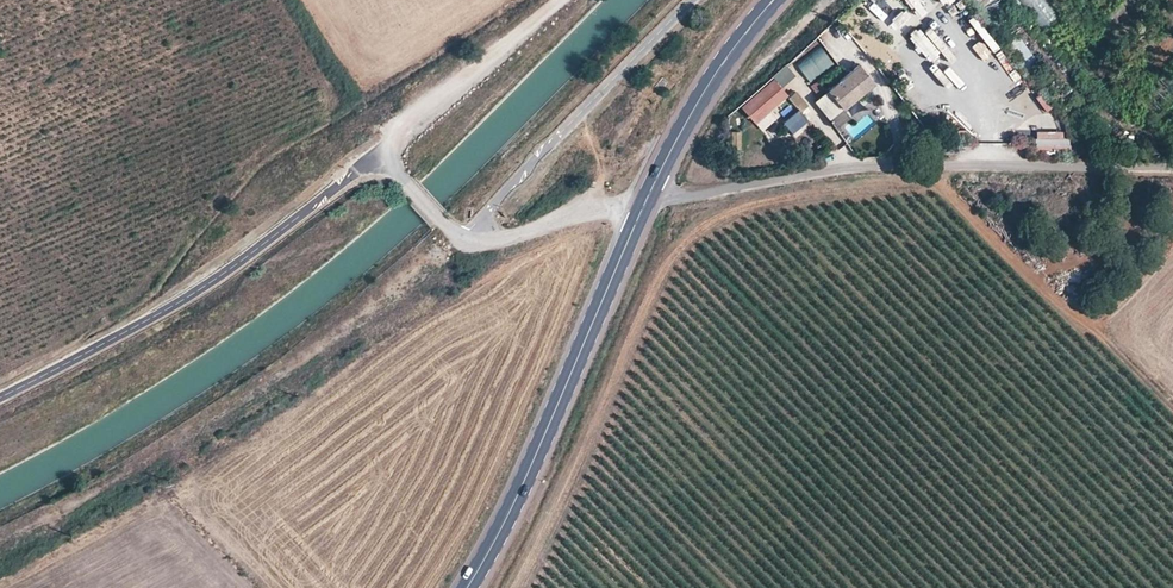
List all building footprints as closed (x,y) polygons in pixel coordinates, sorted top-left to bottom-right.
[(960,0),(943,0),(940,2),(947,11),(960,0)] [(1043,32),(1062,18),(1048,0),(1018,0),(1043,32)] [(953,82),(938,61),(928,68),(904,36),(897,41),(913,63),(906,68),(918,84),(927,77),(939,93),(953,82)] [(1019,37),(1012,43),(1026,63),(1034,57),(1019,37)] [(823,48),(797,65),(807,82),(834,65),(823,48)] [(875,87),(858,67),(815,103),(831,123),(833,122),(875,87)] [(1015,89),(1036,114),(1047,105),(1026,80),(1015,89)] [(789,97),(775,81),(743,109),(757,125),(789,97)] [(811,88),(817,96),(825,89),(819,81),(811,88)] [(810,106),(798,93),(790,100),(801,111),(802,113),(810,106)] [(802,113),(801,111),(786,125),(795,135),(810,121),(802,113)] [(732,134),(732,151),(742,150),(741,133),(732,134)]
